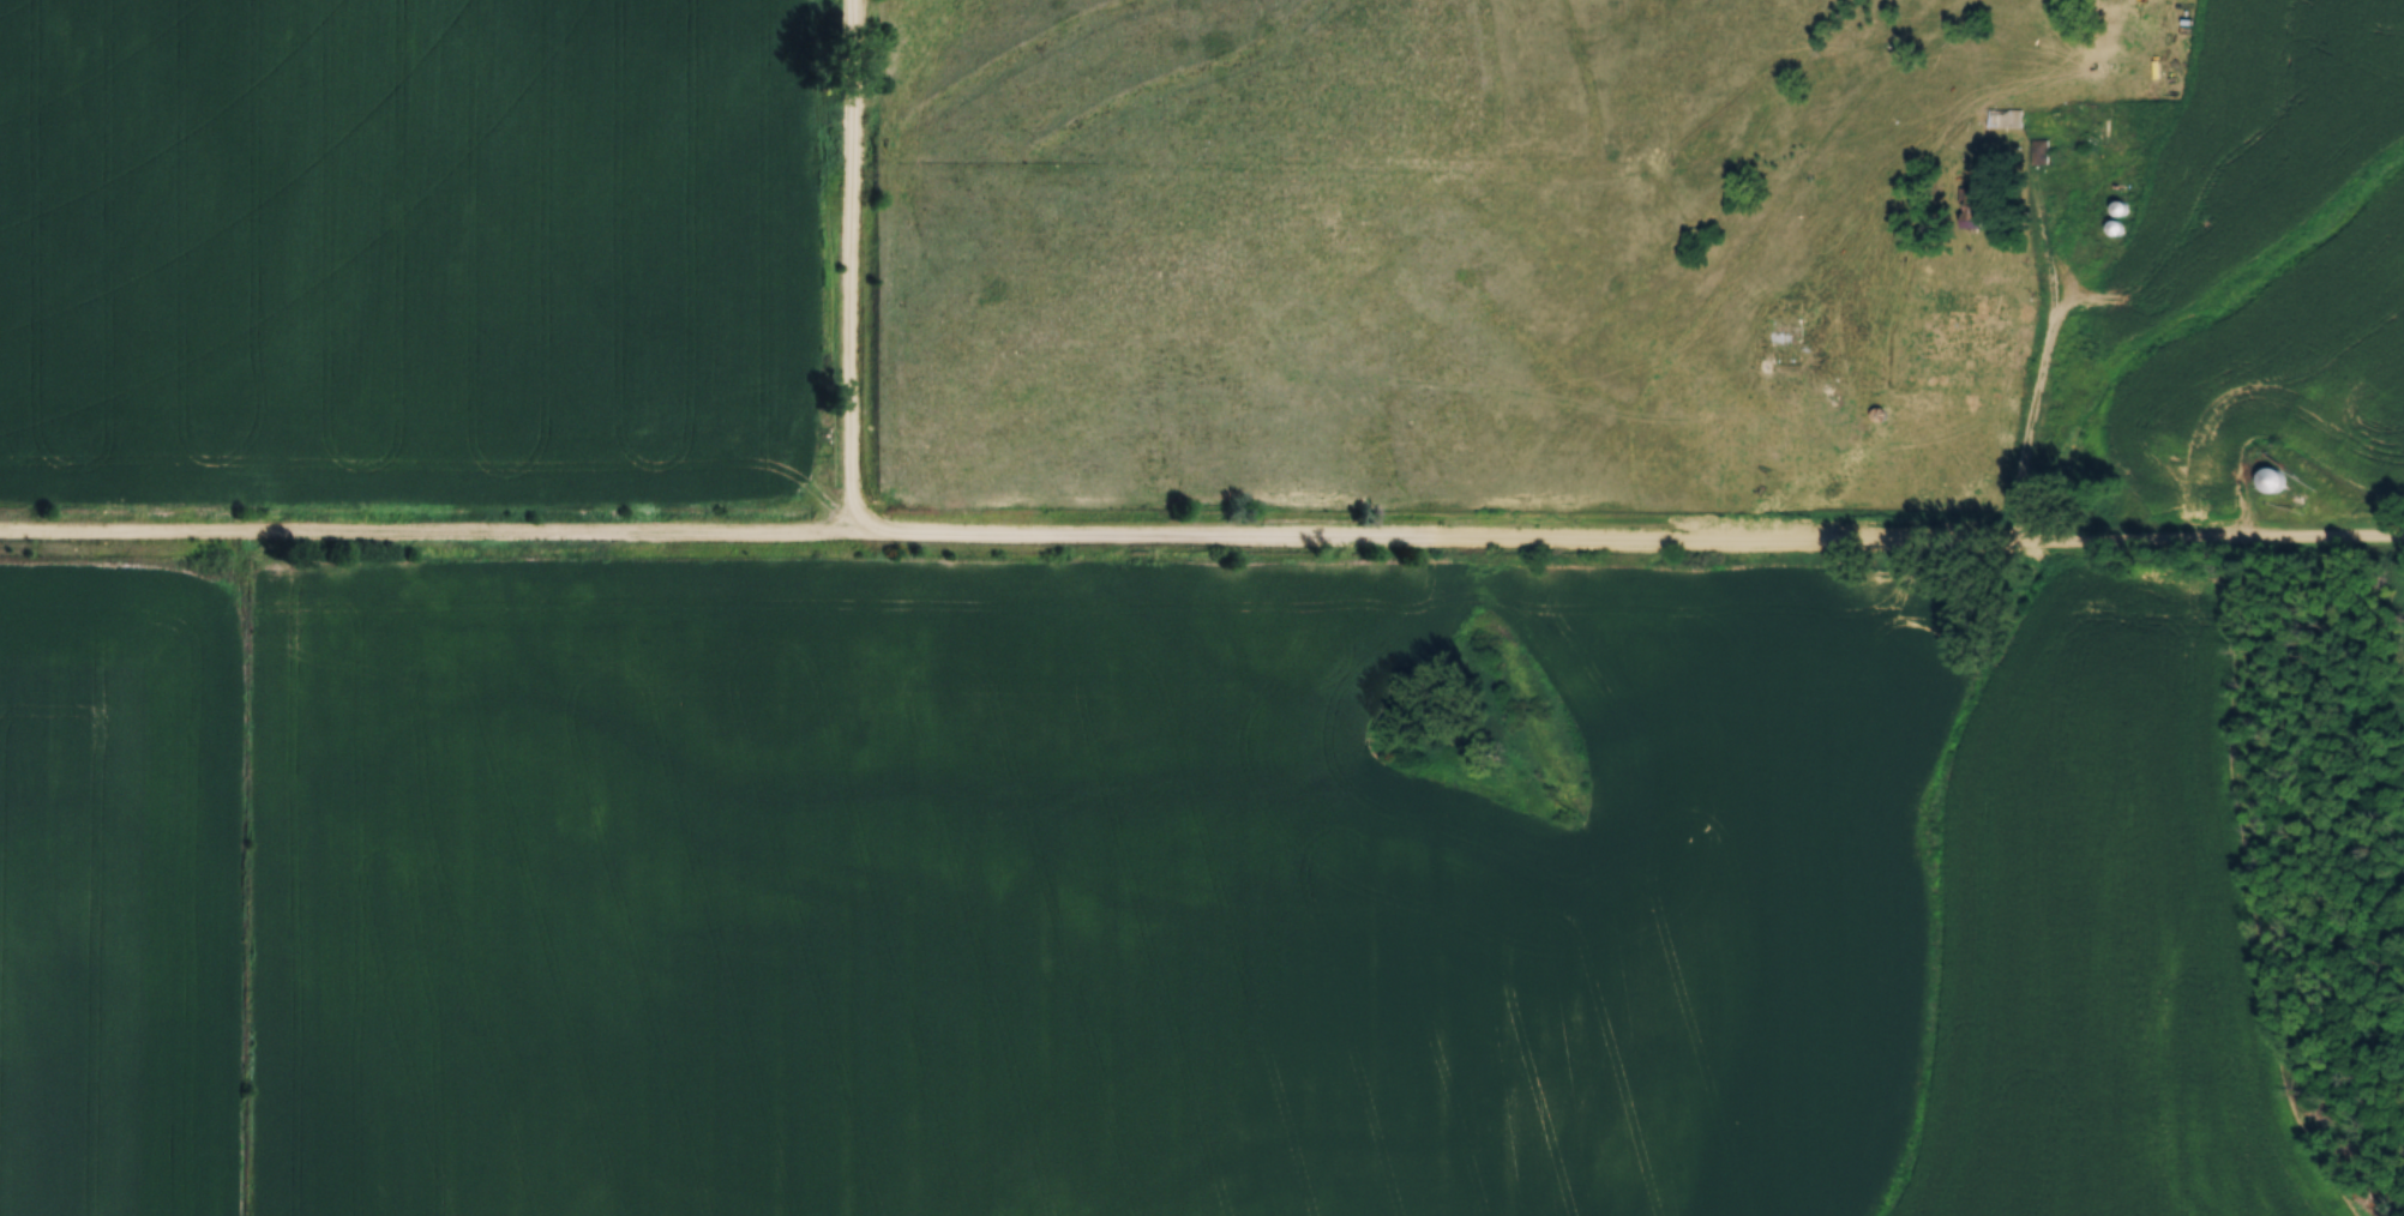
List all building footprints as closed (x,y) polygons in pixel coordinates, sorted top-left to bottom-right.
[(2023,104),(1988,104),(1988,124),(2023,124),(2023,104)] [(2048,135),(2032,135),(2032,159),(2048,159),(2048,135)] [(1986,224),(1986,185),(1960,185),(1960,224),(1986,224)] [(2280,488),(2287,467),(2268,460),(2261,482),(2280,488)]
